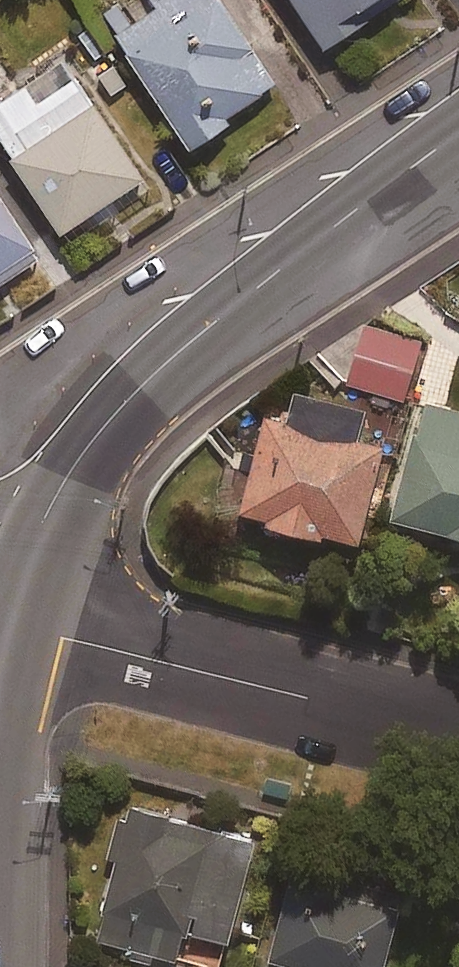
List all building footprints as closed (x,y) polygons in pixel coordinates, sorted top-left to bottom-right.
[(156,3),(131,19),(120,1),(104,11),(192,149),(232,123),(226,115),(273,85),(218,0),(154,0),(156,3)] [(325,46),(394,0),(295,0),(325,46)] [(82,73),(40,99),(28,80),(0,98),(0,136),(68,243),(155,188),(82,73)] [(38,257),(0,199),(0,282),(38,257)] [(421,343),(364,325),(346,382),(404,400),(421,343)] [(414,399),(384,514),(458,533),(458,410),(414,399)] [(268,516),(266,522),(324,537),(325,532),(359,540),(382,448),(264,418),(241,509),(268,516)] [(128,825),(115,822),(105,860),(118,863),(99,936),(176,957),(183,928),(227,940),(253,840),(133,808),(128,825)] [(403,891),(296,862),(270,958),(303,966),(383,966),(403,891)]
